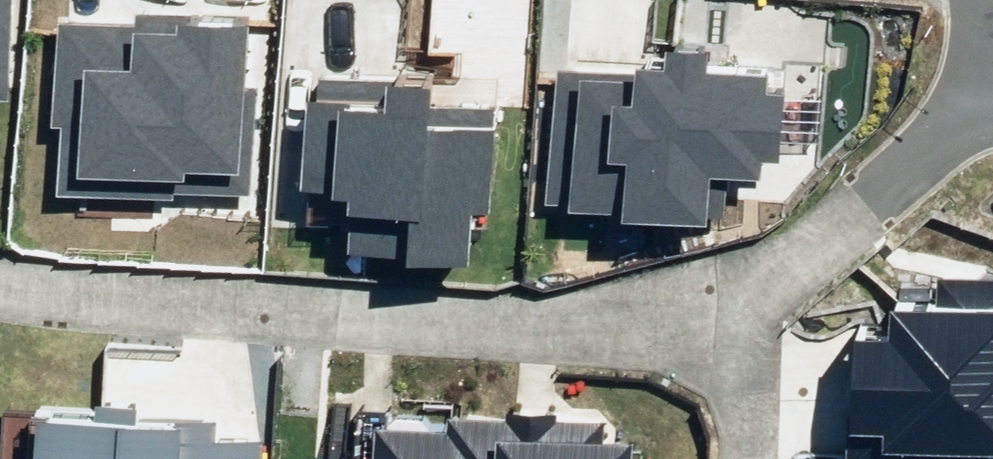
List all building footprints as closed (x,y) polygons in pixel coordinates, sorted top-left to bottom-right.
[(240,93),(240,17),(136,17),(136,31),(56,31),(56,128),(60,128),(60,198),(248,198),(248,93),(240,93)] [(663,77),(562,73),(555,219),(719,226),(721,179),(757,180),(758,160),(778,161),(781,82),(703,79),(703,56),(664,54),(663,77)] [(429,88),(308,88),(308,189),(346,189),(346,264),(466,264),(466,214),(488,214),(488,110),(429,110),(429,88)] [(850,458),(992,458),(992,286),(938,286),(938,316),(891,315),(891,346),(852,346),(850,458)] [(630,451),(598,449),(600,422),(449,412),(447,436),(374,431),(372,458),(629,458),(630,451)] [(37,458),(253,458),(254,449),(210,447),(211,429),(39,421),(37,458)]
